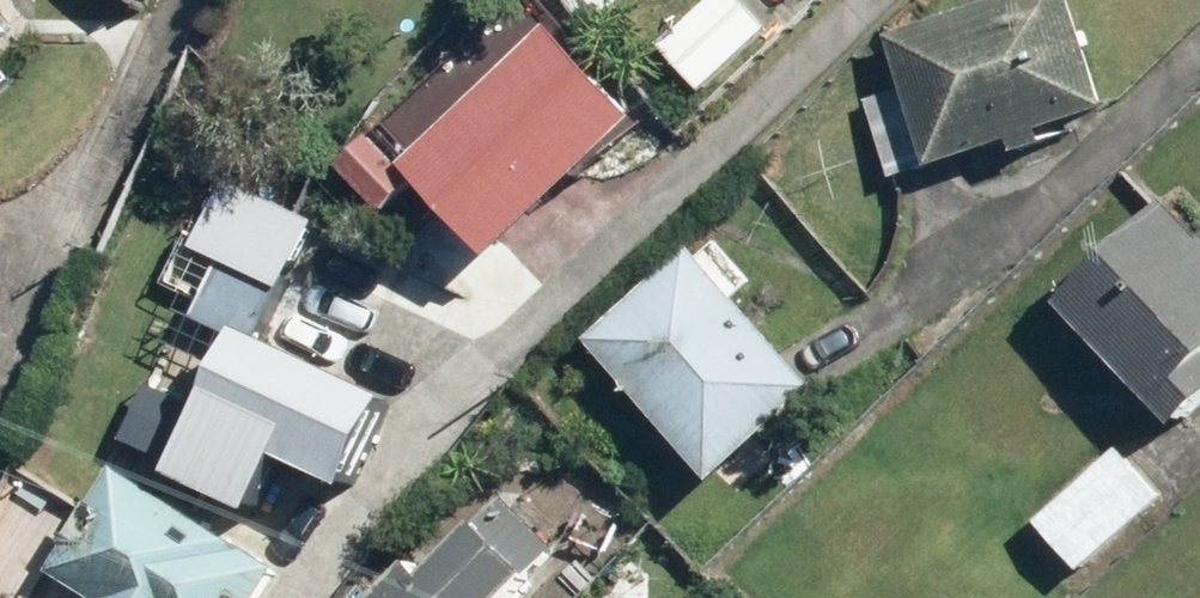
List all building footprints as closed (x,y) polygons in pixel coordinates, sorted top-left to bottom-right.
[(31,19),(14,0),(0,0),(0,46),(31,19)] [(759,0),(706,0),(666,39),(713,89),(781,23),(759,0)] [(900,31),(917,82),(871,98),(896,174),(1012,135),(1018,152),(1072,134),(1070,126),(1124,108),(1088,0),(993,0),(900,31)] [(386,212),(429,171),(509,255),(662,110),(568,11),(437,135),(408,104),(343,166),(386,212)] [(22,75),(0,51),(0,95),(22,75)] [(1070,294),(1191,421),(1199,413),(1199,211),(1179,190),(1070,294)] [(233,245),(202,314),(250,335),(194,458),(280,497),(307,439),(373,469),(413,381),(365,359),(397,290),(305,248),(294,272),(233,245)] [(676,246),(571,347),(708,488),(813,387),(676,246)] [(1174,496),(1124,442),(1039,522),(1089,576),(1174,496)] [(91,588),(85,597),(250,597),(253,593),(262,597),(271,597),(294,555),(124,461),(63,572),(91,588)] [(373,597),(511,597),(530,578),(476,525),(419,582),(404,568),(373,597)]
